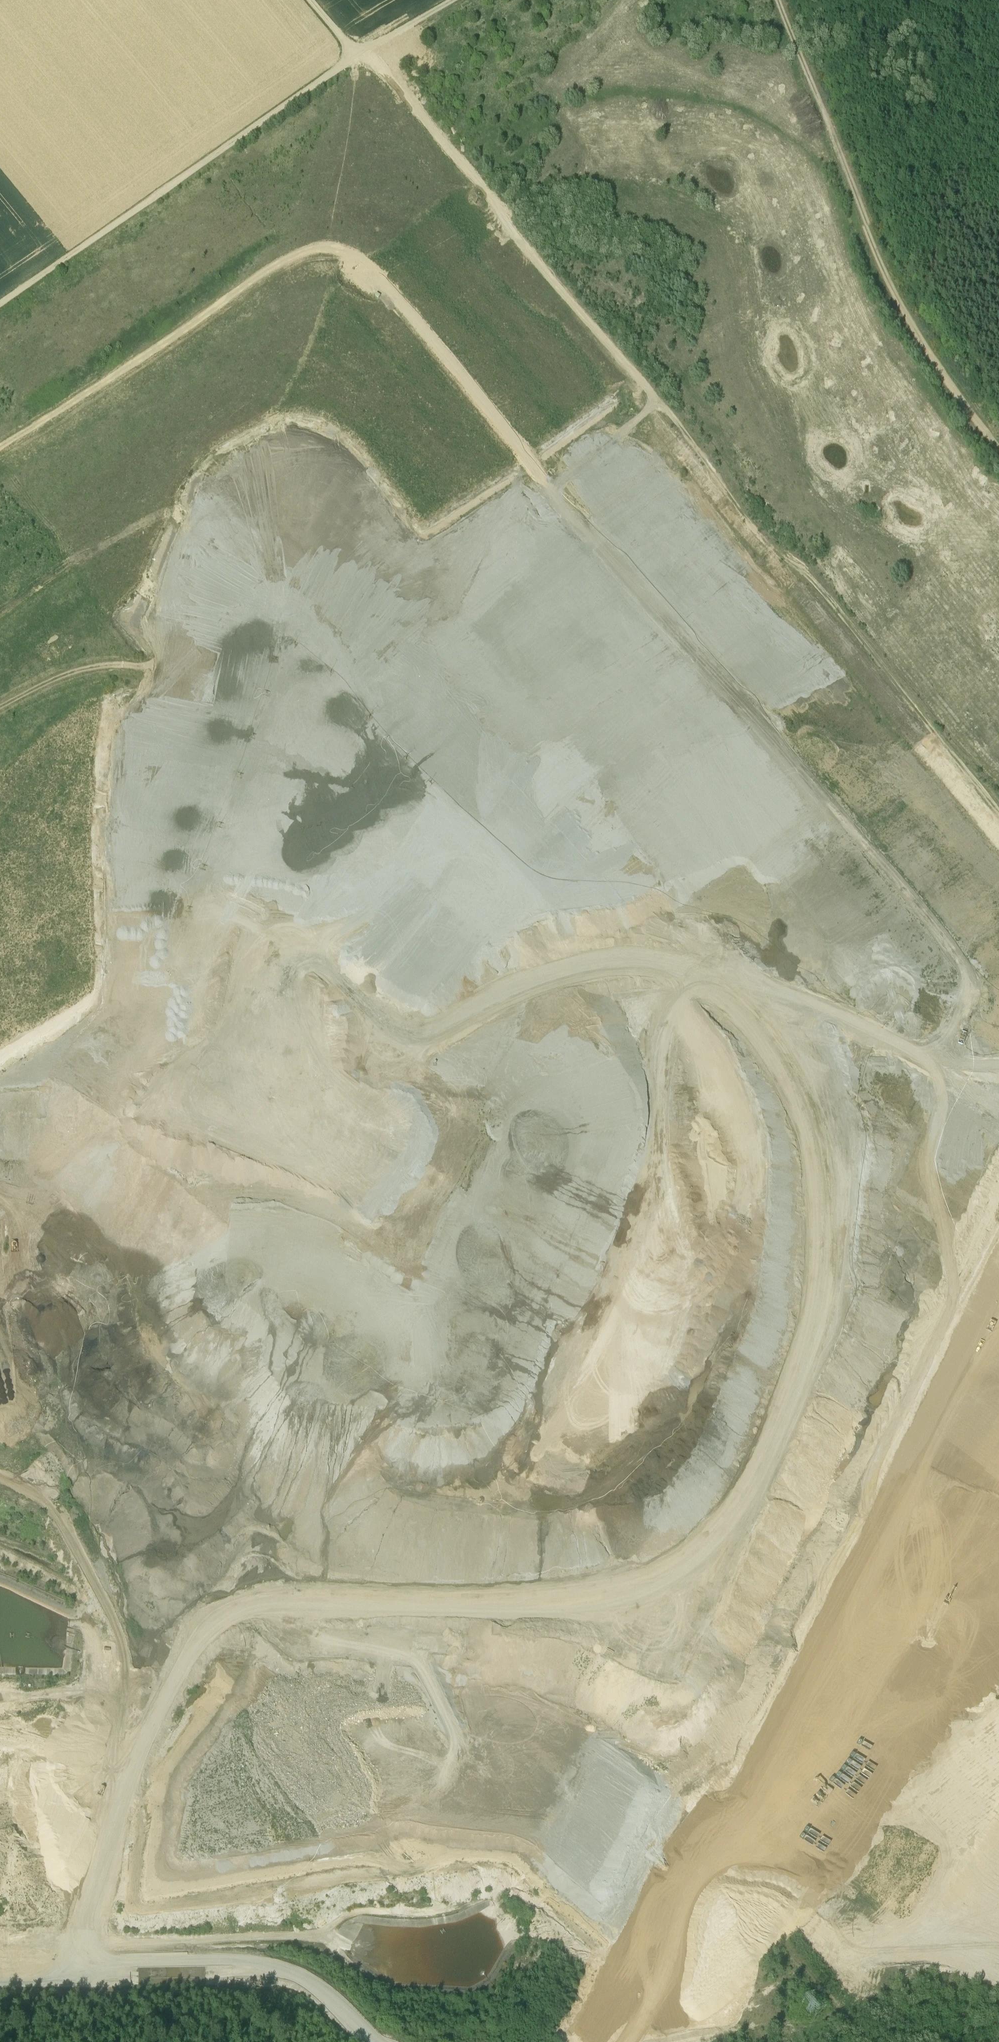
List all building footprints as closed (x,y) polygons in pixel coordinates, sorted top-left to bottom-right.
[(505,1912),(498,1918),(496,1916),(494,1918),(501,1926),(510,1917),(505,1912)]
